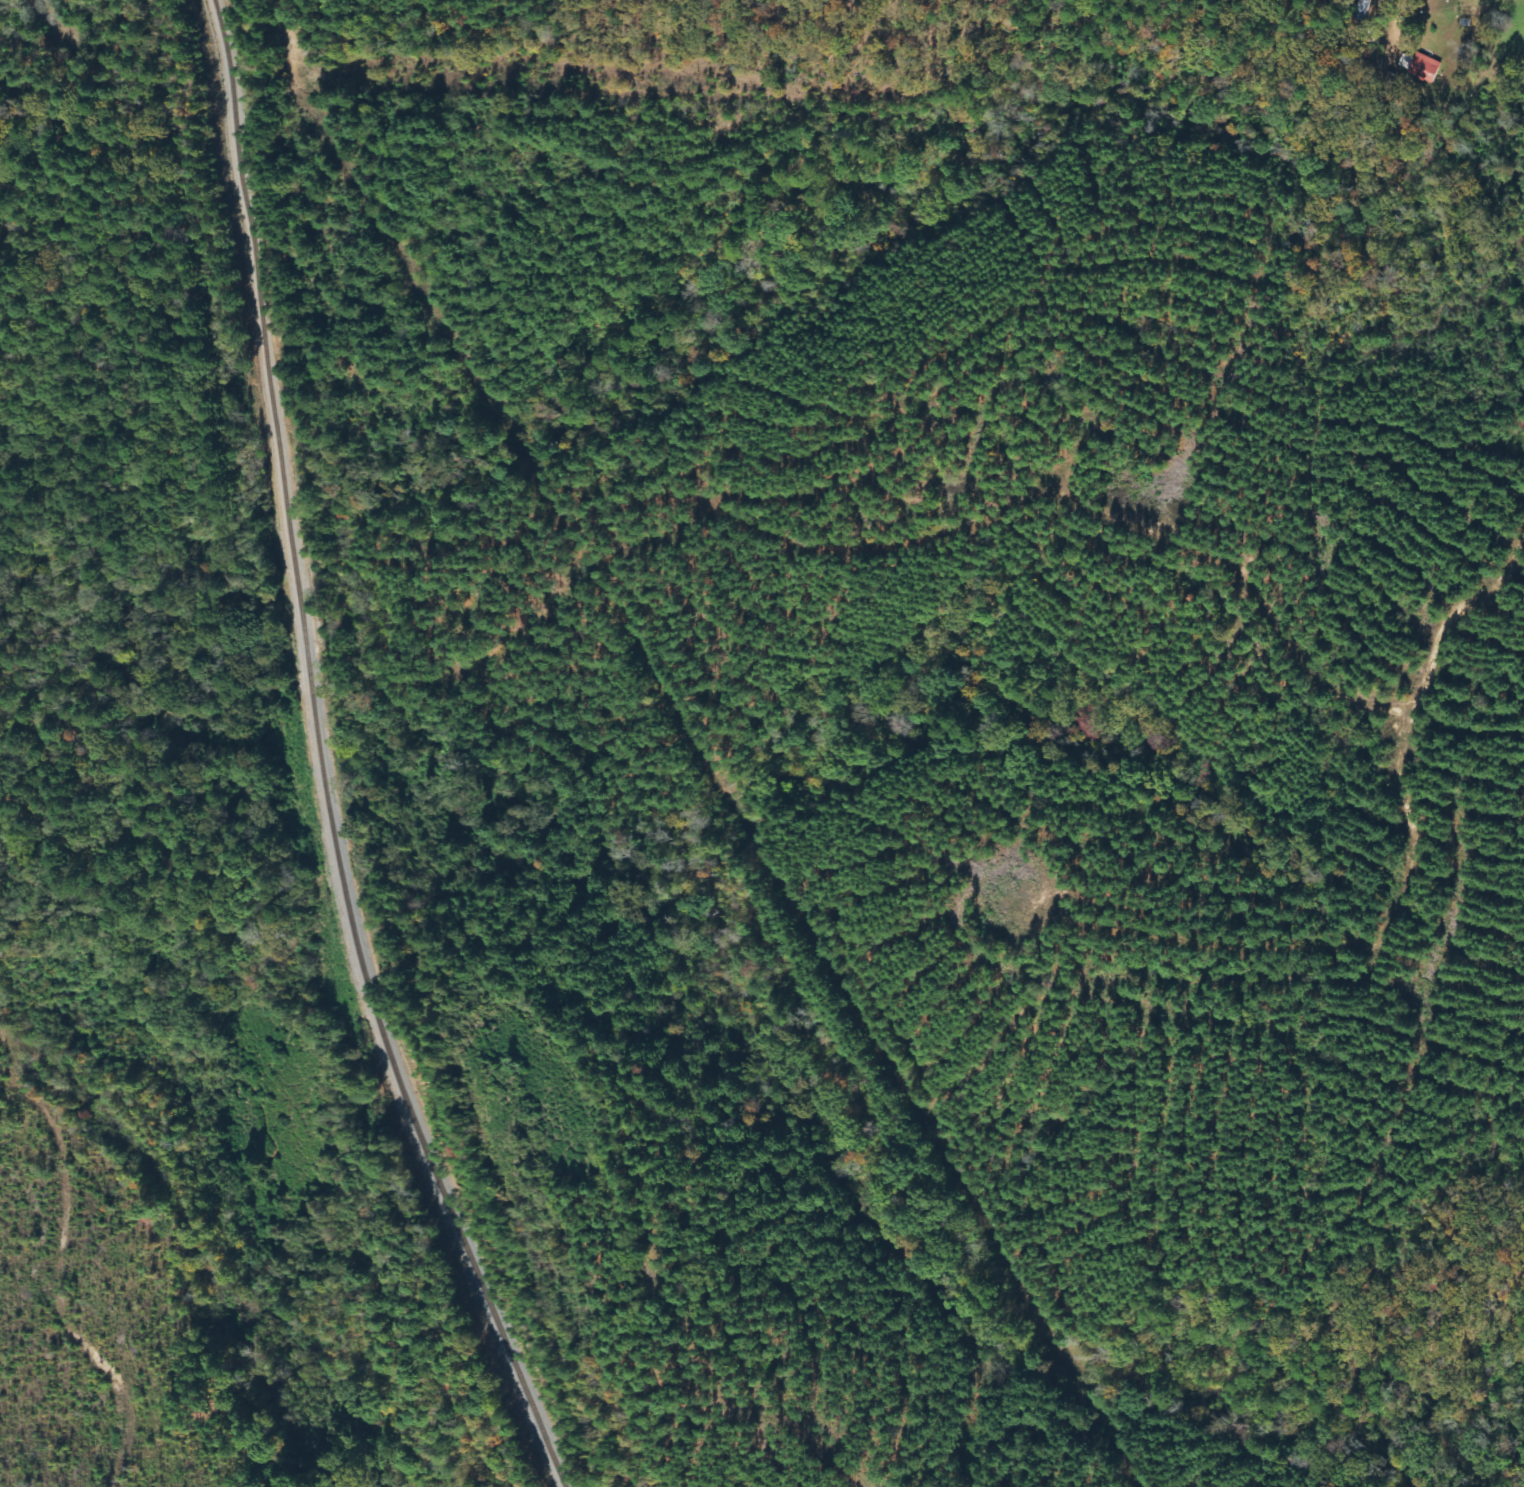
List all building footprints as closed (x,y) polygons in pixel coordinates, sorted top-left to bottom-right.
[(1396,68),(1433,81),(1440,61),(1415,52),(1413,57),(1401,53),(1396,68)]
